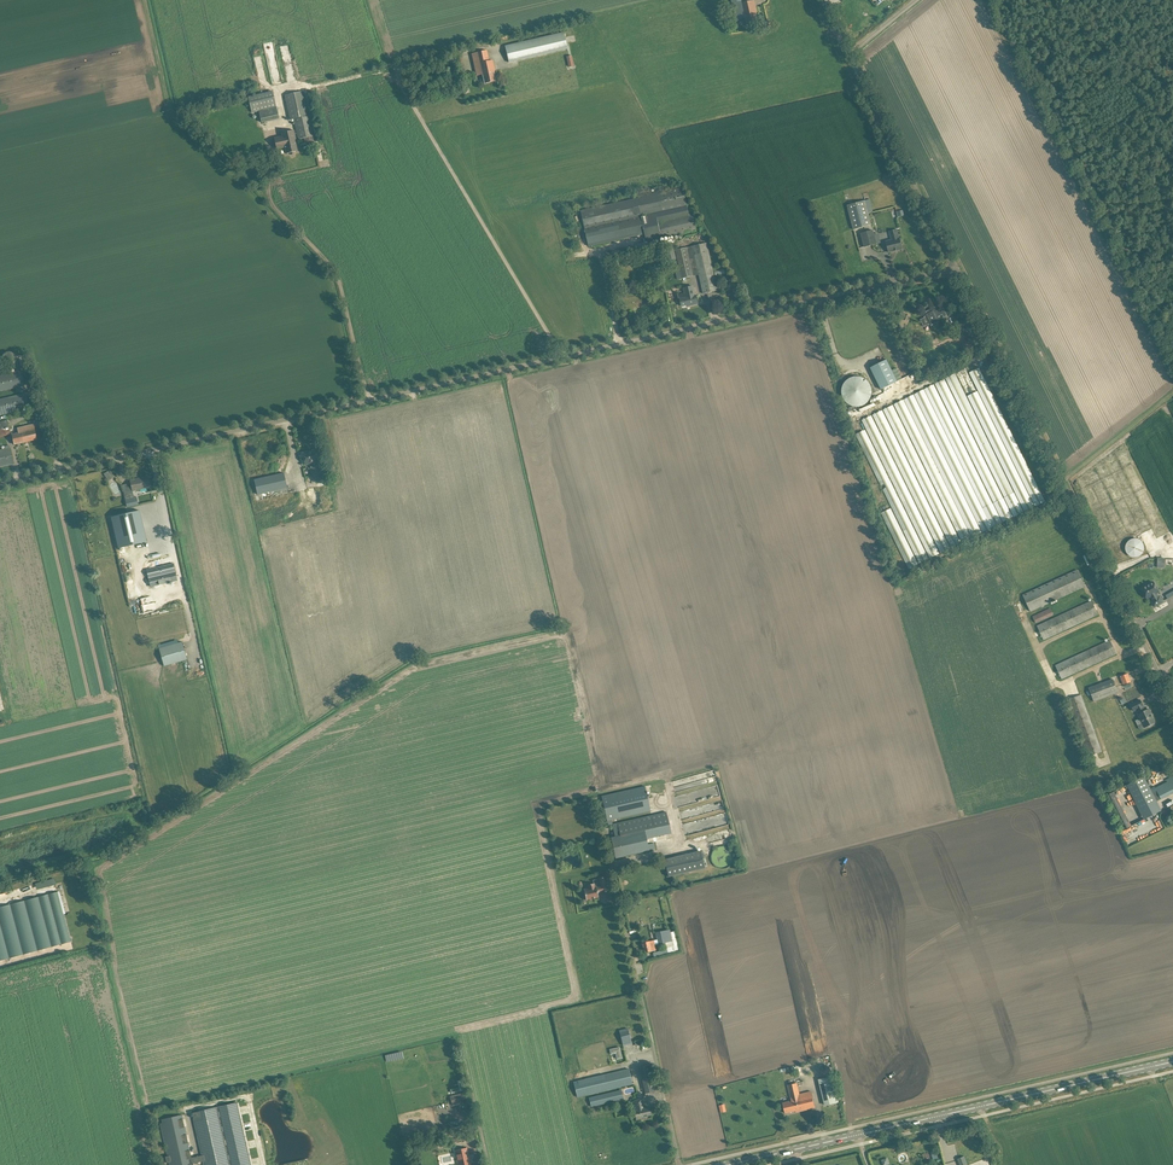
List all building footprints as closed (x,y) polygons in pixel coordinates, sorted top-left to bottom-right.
[(736,20),(746,18),(747,24),(758,21),(756,12),(757,12),(755,0),(749,2),(749,0),(731,0),(734,13),(736,20)] [(505,46),(509,62),(568,49),(564,33),(505,46)] [(487,50),(472,54),(477,76),(483,74),(483,78),(485,84),(496,81),(494,72),(495,71),(492,60),(489,61),(487,50)] [(248,97),(252,112),(259,111),(262,122),(279,118),(273,91),(248,97)] [(303,91),(285,95),(290,119),(294,118),(297,134),(298,137),(299,139),(304,138),(313,136),(314,136),(303,91)] [(298,151),(296,145),(295,142),(297,141),(294,130),(282,133),(282,136),(274,138),(277,149),(285,147),(286,154),(291,153),(291,155),(294,154),(293,152),(298,151)] [(689,215),(688,207),(683,186),(649,194),(637,196),(638,198),(581,211),(589,246),(646,234),(647,241),(659,239),(701,230),(700,223),(695,224),(693,214),(689,215)] [(847,205),(854,230),(872,225),(865,201),(847,205)] [(877,244),(873,230),(861,233),(865,247),(877,244)] [(886,241),(889,252),(902,249),(900,238),(899,238),(897,230),(890,231),(892,240),(886,241)] [(675,250),(682,279),(699,275),(704,294),(718,291),(716,285),(707,243),(693,246),(695,258),(690,259),(687,247),(675,250)] [(683,288),(685,293),(677,295),(678,299),(680,299),(682,306),(690,304),(690,306),(698,304),(696,295),(696,296),(694,285),(683,288)] [(944,317),(947,316),(943,307),(941,308),(939,305),(926,312),(927,313),(925,314),(926,316),(924,317),(926,320),(928,322),(927,322),(929,325),(930,325),(931,327),(933,326),(934,327),(938,324),(938,323),(940,322),(939,320),(940,319),(939,317),(942,315),(944,317)] [(901,311),(899,317),(905,320),(907,314),(901,311)] [(2,358),(2,359),(2,360),(2,361),(3,362),(3,363),(4,363),(4,364),(5,364),(5,365),(6,365),(7,366),(8,366),(9,366),(10,366),(12,366),(12,365),(13,365),(14,364),(15,364),(15,363),(16,362),(16,361),(16,360),(17,359),(17,358),(16,358),(16,357),(16,356),(16,355),(15,355),(15,354),(14,354),(14,353),(13,353),(12,352),(11,352),(9,352),(7,352),(6,352),(5,353),(4,354),(3,355),(3,356),(2,356),(2,357),(2,358)] [(870,368),(881,390),(897,381),(887,360),(870,368)] [(971,538),(1046,500),(976,362),(861,420),(868,433),(864,430),(860,432),(909,529),(901,521),(899,524),(891,508),(881,513),(909,568),(918,564),(915,558),(919,562),(929,557),(930,558),(940,553),(940,552),(951,547),(962,542),(962,541),(965,539),(959,527),(965,534),(968,532),(971,538)] [(989,364),(983,367),(980,368),(986,381),(995,377),(989,364)] [(2,375),(0,376),(0,391),(25,385),(22,371),(12,373),(11,369),(1,371),(2,375)] [(847,404),(849,404),(850,405),(851,406),(852,406),(853,406),(855,407),(856,407),(857,407),(859,407),(860,406),(861,406),(863,405),(864,405),(865,404),(866,403),(867,403),(868,402),(869,401),(869,400),(870,398),(871,397),(871,396),(871,395),(872,393),(872,392),(872,391),(872,389),(871,388),(871,387),(871,386),(870,384),(869,383),(869,382),(868,381),(867,380),(866,379),(865,379),(864,378),(862,377),(861,377),(860,377),(859,376),(857,376),(856,376),(855,376),(853,377),(852,377),(851,377),(850,378),(848,379),(847,379),(846,380),(845,381),(845,382),(844,383),(843,384),(843,386),(842,387),(842,388),(842,390),(841,391),(841,392),(842,394),(842,395),(842,396),(843,397),(843,399),(844,400),(845,401),(845,402),(846,403),(847,404)] [(30,407),(27,394),(0,400),(0,414),(30,407)] [(1165,414),(1160,416),(1172,441),(1172,431),(1165,414)] [(1172,458),(1172,447),(1159,419),(1154,421),(1172,458)] [(8,420),(0,422),(0,437),(11,434),(8,420)] [(19,433),(18,433),(12,435),(15,445),(43,438),(40,423),(18,428),(19,433)] [(1153,423),(1148,425),(1172,474),(1172,463),(1153,423)] [(1150,525),(1155,534),(1166,529),(1124,447),(1113,452),(1114,454),(1150,525)] [(14,464),(10,448),(5,449),(0,450),(0,467),(14,464)] [(310,467),(315,488),(325,486),(320,465),(319,465),(315,450),(302,453),(305,465),(315,462),(315,466),(310,467)] [(1105,459),(1141,530),(1150,525),(1114,454),(1105,459)] [(1140,530),(1105,461),(1096,466),(1130,535),(1140,530)] [(1129,535),(1096,468),(1087,473),(1120,540),(1129,535)] [(109,470),(104,473),(109,480),(114,477),(109,470)] [(287,488),(284,473),(254,480),(258,495),(287,488)] [(130,480),(132,491),(150,487),(148,476),(130,480)] [(133,492),(124,494),(127,507),(138,505),(136,497),(134,497),(133,492)] [(140,511),(111,517),(119,548),(147,542),(147,541),(145,542),(138,511),(140,511)] [(1144,546),(1143,543),(1142,542),(1140,541),(1138,539),(1136,539),(1134,539),(1132,539),(1129,540),(1128,542),(1127,543),(1126,544),(1126,546),(1126,547),(1126,548),(1126,549),(1126,551),(1126,553),(1128,555),(1129,555),(1130,556),(1132,557),(1133,557),(1136,557),(1138,557),(1140,556),(1141,555),(1142,554),(1143,553),(1144,551),(1144,549),(1144,548),(1144,546)] [(173,563),(147,569),(151,586),(177,580),(173,563)] [(1078,570),(1072,573),(1023,596),(1031,612),(1041,607),(1041,608),(1044,607),(1044,605),(1085,586),(1078,570)] [(1144,588),(1141,590),(1147,599),(1151,596),(1153,601),(1151,602),(1154,607),(1162,602),(1159,597),(1158,598),(1156,594),(1159,592),(1153,582),(1147,586),(1146,586),(1145,586),(1144,587),(1144,588)] [(1165,595),(1167,598),(1172,595),(1172,590),(1165,595)] [(1092,601),(1086,603),(1037,627),(1043,639),(1093,617),(1098,614),(1092,601)] [(1033,617),(1036,623),(1053,615),(1050,608),(1033,617)] [(1110,640),(1105,643),(1056,666),(1062,679),(1116,653),(1110,640)] [(159,648),(164,666),(187,659),(182,641),(159,648)] [(1120,676),(1123,684),(1131,681),(1128,674),(1120,676)] [(1089,688),(1094,701),(1118,692),(1113,679),(1089,688)] [(1067,700),(1088,757),(1102,752),(1081,695),(1067,700)] [(1153,717),(1149,709),(1145,711),(1143,707),(1144,706),(1140,700),(1131,705),(1134,711),(1138,709),(1140,713),(1138,714),(1145,728),(1148,726),(1149,726),(1152,725),(1152,724),(1155,723),(1152,717),(1153,717)] [(1144,819),(1161,811),(1156,801),(1161,799),(1172,793),(1172,776),(1166,780),(1167,782),(1151,790),(1144,776),(1127,785),(1144,819)] [(611,837),(616,858),(624,856),(651,850),(650,844),(649,839),(671,834),(667,812),(620,822),(619,819),(651,811),(645,786),(602,795),(609,825),(613,824),(616,836),(611,837)] [(1132,826),(1114,792),(1109,794),(1127,828),(1132,826)] [(686,838),(726,829),(722,814),(694,820),(688,794),(677,796),(678,802),(681,802),(682,806),(679,806),(686,838)] [(664,860),(668,876),(706,868),(702,851),(664,860)] [(586,900),(599,897),(598,893),(602,892),(609,891),(606,877),(599,878),(601,886),(596,887),(595,887),(594,883),(588,885),(588,888),(584,889),(586,900)] [(35,888),(54,885),(53,879),(34,882),(35,888)] [(39,897),(0,907),(0,960),(52,947),(71,941),(57,891),(39,897)] [(657,935),(659,943),(670,941),(669,932),(657,935)] [(649,942),(648,942),(642,943),(644,952),(651,951),(650,945),(653,944),(653,941),(649,942)] [(654,953),(655,958),(680,950),(679,946),(654,953)] [(620,1033),(623,1045),(631,1043),(628,1031),(620,1033)] [(619,1047),(610,1049),(611,1054),(615,1053),(616,1059),(621,1058),(619,1047)] [(639,1067),(646,1093),(656,1090),(650,1065),(639,1067)] [(632,1084),(629,1069),(574,1082),(577,1097),(632,1084)] [(838,1102),(832,1076),(819,1079),(822,1092),(825,1092),(828,1104),(838,1102)] [(783,1103),(783,1107),(785,1113),(796,1110),(796,1112),(815,1107),(811,1091),(799,1094),(797,1083),(788,1085),(791,1101),(783,1103)] [(622,1090),(589,1098),(591,1106),(624,1098),(622,1090)] [(466,1092),(450,1096),(452,1104),(467,1100),(466,1092)] [(424,1102),(425,1107),(438,1104),(436,1099),(424,1102)] [(641,1099),(635,1100),(636,1107),(633,1108),(636,1120),(647,1117),(647,1115),(651,1115),(649,1107),(643,1108),(641,1099)] [(160,1123),(167,1156),(166,1157),(167,1162),(169,1162),(169,1164),(194,1164),(193,1163),(204,1161),(204,1164),(251,1164),(237,1102),(193,1112),(202,1155),(192,1158),(182,1115),(162,1120),(162,1123),(160,1123)] [(466,1147),(455,1150),(458,1164),(471,1164),(466,1147)] [(964,1156),(956,1158),(959,1164),(967,1164),(964,1156)]
